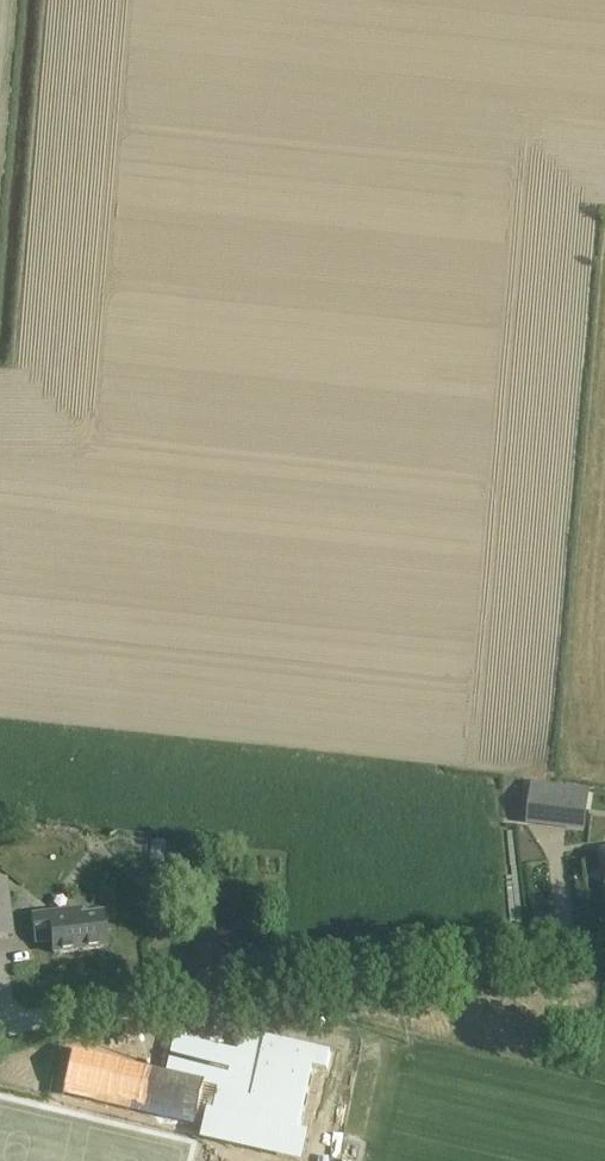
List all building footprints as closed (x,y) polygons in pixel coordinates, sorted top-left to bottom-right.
[(533,785),(529,820),(584,827),(588,792),(533,785)] [(10,930),(6,898),(0,899),(0,931),(10,930)] [(78,919),(77,912),(51,915),(51,918),(44,919),(43,914),(31,916),(34,944),(52,942),(53,954),(105,948),(101,916),(78,919)] [(139,1105),(197,1118),(198,1115),(212,1118),(211,1123),(209,1131),(234,1137),(236,1128),(237,1128),(247,1084),(221,1078),(219,1088),(205,1085),(205,1081),(147,1068),(139,1105)]
